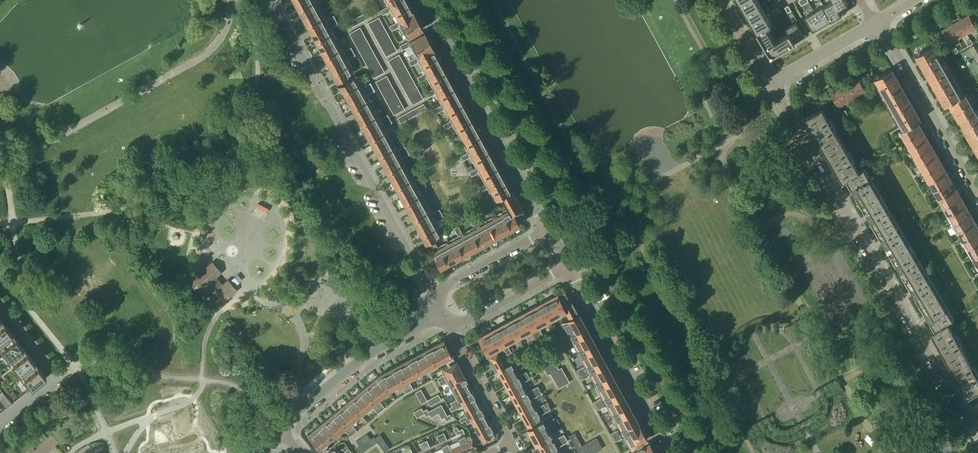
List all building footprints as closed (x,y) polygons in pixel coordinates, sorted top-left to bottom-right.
[(337,80),(353,72),(346,59),(355,54),(351,47),(342,52),(328,28),(338,23),(333,15),(324,20),(313,0),(293,0),(337,80)] [(414,13),(407,0),(399,0),(390,5),(381,10),(383,14),(392,9),(398,21),(414,13)] [(741,4),(747,13),(761,5),(758,0),(748,0),(741,4)] [(834,0),(832,0),(824,5),(832,19),(842,14),(839,8),(834,0)] [(839,8),(848,3),(846,0),(834,0),(839,8)] [(767,14),(761,5),(747,13),(753,23),(767,14)] [(824,5),(814,11),(823,25),(832,19),(824,5)] [(823,25),(814,11),(805,16),(813,31),(823,25)] [(407,37),(423,29),(414,13),(398,21),(390,26),(392,30),(400,25),(407,37)] [(767,14),(753,23),(758,32),(768,27),(772,24),(767,14)] [(969,15),(960,20),(967,33),(976,27),(969,15)] [(960,20),(951,25),(958,38),(967,33),(960,20)] [(796,21),(787,27),(790,32),(795,41),(805,36),(796,21)] [(949,43),(958,38),(951,25),(942,31),(949,43)] [(758,32),(769,50),(769,51),(770,51),(770,52),(771,52),(772,53),(775,40),(768,27),(758,32)] [(418,56),(433,48),(424,32),(400,45),(402,49),(411,44),(418,56)] [(795,41),(790,32),(775,40),(772,53),(773,53),(774,53),(775,53),(776,53),(776,52),(795,41)] [(926,70),(942,61),(933,45),(916,54),(919,59),(922,64),(926,70)] [(973,45),(968,47),(977,65),(977,53),(973,45)] [(426,72),(442,64),(433,48),(418,56),(409,61),(411,66),(420,61),(426,72)] [(952,77),(942,61),(926,70),(929,76),(931,81),(932,81),(935,87),(952,77)] [(451,80),(442,64),(426,72),(418,77),(420,81),(429,76),(435,88),(451,80)] [(892,68),(876,77),(885,94),(902,85),(898,78),(895,73),(892,68)] [(361,87),(354,75),(339,83),(348,99),(372,86),(370,82),(361,87)] [(961,95),(961,94),(952,78),(952,77),(935,87),(940,95),(942,99),(945,105),(949,103),(948,102),(961,95)] [(866,90),(863,85),(859,78),(849,83),(856,96),(866,90)] [(444,104),(459,96),(451,80),(435,88),(426,93),(429,97),(438,93),(444,104)] [(840,88),(847,101),(856,96),(849,83),(840,88)] [(902,85),(885,94),(895,111),(912,102),(907,95),(905,90),(902,85)] [(348,99),(356,115),(372,107),(365,95),(374,90),(372,86),(348,99)] [(831,93),(835,100),(838,106),(847,101),(840,88),(831,93)] [(964,92),(961,94),(961,95),(948,102),(949,103),(952,108),(954,112),(958,119),(974,109),(964,92)] [(468,111),(459,96),(444,104),(435,109),(438,113),(446,108),(453,120),(468,111)] [(912,102),(895,111),(904,128),(918,121),(921,119),(918,113),(916,109),(915,109),(912,102)] [(356,115),(365,131),(390,117),(388,114),(378,119),(372,107),(356,115)] [(817,136),(824,149),(841,139),(822,107),(806,117),(813,130),(816,136),(817,136)] [(977,130),(977,116),(974,109),(958,119),(963,127),(965,131),(968,135),(977,130)] [(461,136),(477,127),(468,111),(453,120),(444,124),(446,128),(455,124),(461,136)] [(365,131),(374,147),(389,138),(383,127),(392,122),(390,117),(365,131)] [(904,128),(901,130),(911,147),(927,138),(923,130),(922,130),(920,126),(921,126),(918,121),(904,128)] [(470,151),(485,143),(477,127),(461,136),(453,140),(455,144),(463,139),(470,151)] [(977,152),(977,130),(968,135),(971,142),(971,141),(974,145),(973,145),(977,152)] [(395,150),(389,138),(374,147),(382,163),(407,149),(405,145),(395,150)] [(911,147),(920,164),(937,154),(932,146),(932,147),(930,143),(927,138),(911,147)] [(843,181),(847,179),(859,170),(841,139),(824,149),(832,162),(835,167),(843,181)] [(479,167),(494,159),(485,143),(470,151),(462,156),(464,160),(472,155),(479,167)] [(382,163),(391,179),(406,170),(400,159),(409,154),(407,149),(382,163)] [(920,164),(930,181),(947,171),(943,165),(943,166),(941,162),(937,154),(920,164)] [(494,159),(479,167),(471,172),(473,176),(481,171),(487,183),(503,175),(494,159)] [(859,170),(847,179),(852,188),(853,188),(856,192),(855,194),(861,203),(878,193),(864,168),(859,170)] [(391,179),(400,195),(425,181),(422,177),(413,182),(406,170),(391,179)] [(930,181),(940,197),(956,188),(952,180),(951,180),(949,176),(947,171),(930,181)] [(496,199),(501,197),(512,191),(503,175),(487,183),(479,188),(482,191),(490,187),(496,199)] [(400,195),(408,211),(424,202),(417,190),(427,185),(425,181),(400,195)] [(940,197),(949,214),(966,205),(963,199),(962,199),(960,195),(956,188),(940,197)] [(507,211),(511,209),(519,204),(512,191),(501,197),(507,208),(506,209),(507,211)] [(870,219),(876,228),(893,218),(878,193),(861,203),(867,213),(868,213),(871,218),(870,219)] [(430,214),(424,202),(408,211),(417,226),(442,213),(439,209),(430,214)] [(523,211),(519,204),(511,209),(517,220),(522,217),(519,213),(523,211)] [(949,214),(959,231),(975,221),(971,214),(970,214),(968,210),(969,210),(966,205),(949,214)] [(507,211),(495,217),(504,233),(519,224),(517,220),(511,209),(507,211)] [(425,242),(426,242),(441,234),(435,222),(444,217),(442,213),(417,226),(425,242)] [(479,214),(475,216),(488,241),(504,233),(495,217),(484,224),(479,214)] [(464,234),(473,249),(488,241),(475,216),(470,219),(475,228),(464,234)] [(893,218),(876,228),(882,238),(883,239),(885,243),(885,244),(891,254),(908,243),(893,218)] [(975,221),(959,231),(968,248),(977,242),(977,226),(975,221)] [(460,236),(449,242),(457,258),(473,249),(464,234),(460,225),(455,227),(460,236)] [(445,264),(457,258),(449,242),(437,249),(445,264)] [(977,264),(977,242),(968,248),(977,264)] [(900,269),(905,279),(923,268),(908,243),(891,254),(896,263),(898,264),(900,268),(900,269)] [(437,249),(434,244),(428,248),(438,265),(441,266),(445,264),(437,249)] [(226,299),(237,290),(228,279),(222,284),(216,277),(221,272),(212,262),(201,271),(200,269),(188,279),(216,311),(227,301),(226,299)] [(915,294),(920,304),(938,294),(923,268),(905,279),(911,289),(912,289),(915,293),(915,294)] [(417,289),(410,293),(411,295),(410,296),(411,297),(411,296),(413,299),(420,295),(417,289)] [(558,294),(542,303),(550,318),(566,310),(561,299),(558,294)] [(935,329),(936,330),(949,323),(954,320),(938,294),(920,304),(926,314),(927,314),(930,318),(930,320),(935,329)] [(566,310),(570,317),(578,312),(571,299),(570,299),(568,295),(561,299),(566,310)] [(542,303),(526,312),(539,336),(543,334),(538,325),(550,318),(542,303)] [(539,336),(526,312),(510,320),(518,336),(530,329),(535,338),(539,336)] [(561,342),(587,328),(578,312),(570,317),(563,320),(570,332),(559,338),(561,342)] [(6,337),(11,333),(5,325),(0,319),(0,342),(6,337)] [(510,320),(494,329),(502,344),(507,353),(511,351),(507,342),(518,336),(510,320)] [(966,353),(949,323),(936,330),(935,329),(932,331),(939,345),(942,350),(949,363),(966,353)] [(574,340),(580,352),(596,344),(587,328),(561,342),(564,346),(574,340)] [(492,350),(502,344),(494,329),(484,334),(492,350)] [(0,342),(0,350),(1,351),(2,350),(9,358),(17,351),(23,347),(16,339),(11,333),(6,337),(0,342)] [(486,353),(492,350),(484,334),(478,338),(486,353)] [(454,359),(453,356),(444,339),(435,344),(444,359),(446,358),(449,362),(454,359)] [(421,351),(430,366),(444,359),(435,344),(421,351)] [(579,373),(604,360),(596,344),(580,352),(587,364),(577,369),(579,373)] [(17,351),(9,358),(20,372),(28,365),(34,361),(28,353),(23,347),(17,351)] [(421,351),(407,359),(416,374),(430,366),(421,351)] [(496,371),(498,370),(505,367),(497,352),(488,357),(496,371)] [(966,353),(949,363),(957,377),(960,382),(967,396),(977,390),(977,376),(966,353)] [(558,368),(550,354),(539,360),(547,374),(550,373),(559,388),(570,382),(561,367),(558,368)] [(505,367),(498,370),(503,378),(516,371),(513,367),(522,362),(520,358),(505,367)] [(416,374),(407,359),(393,366),(407,391),(413,388),(408,379),(416,374)] [(592,373),(598,384),(613,376),(604,360),(579,373),(582,379),(592,373)] [(20,372),(17,375),(28,389),(29,390),(46,376),(45,375),(39,367),(34,361),(28,365),(20,372)] [(461,369),(456,361),(443,368),(446,373),(437,378),(439,381),(461,369)] [(407,391),(393,366),(379,374),(390,388),(400,383),(405,392),(407,391)] [(465,377),(461,369),(439,381),(436,383),(438,387),(450,380),(452,384),(465,377)] [(518,375),(516,371),(503,378),(507,386),(528,374),(526,371),(518,375)] [(379,398),(390,388),(379,374),(367,385),(379,398)] [(528,374),(507,386),(511,394),(524,387),(522,382),(530,378),(528,374)] [(596,405),(621,392),(613,376),(598,384),(604,396),(594,401),(596,405)] [(470,385),(465,377),(452,384),(444,389),(446,393),(454,388),(457,392),(470,385)] [(379,398),(367,385),(354,395),(366,409),(372,404),(378,411),(384,406),(378,399),(379,398)] [(474,393),(470,385),(457,392),(459,397),(450,401),(452,405),(474,393)] [(527,391),(524,387),(511,394),(516,402),(539,389),(537,386),(527,391)] [(539,389),(516,402),(520,410),(533,403),(531,398),(541,393),(539,389)] [(10,394),(14,398),(18,395),(15,390),(10,394)] [(608,403),(615,416),(630,408),(621,392),(596,405),(598,409),(608,403)] [(463,404),(465,409),(479,401),(474,393),(452,405),(450,407),(452,410),(463,404)] [(341,406),(353,419),(366,409),(354,395),(341,406)] [(483,409),(479,401),(465,409),(468,413),(459,418),(461,421),(465,419),(483,409)] [(536,407),(533,403),(520,410),(524,418),(546,406),(544,403),(536,407)] [(546,406),(524,418),(529,426),(543,419),(540,415),(550,409),(548,405),(546,406)] [(353,419),(341,406),(328,416),(341,430),(343,428),(349,435),(356,430),(350,422),(353,419)] [(614,437),(639,423),(630,408),(615,416),(621,427),(611,433),(614,437)] [(472,420),(474,425),(488,418),(483,409),(465,419),(467,423),(472,420)] [(543,419),(545,423),(553,418),(551,414),(543,419)] [(337,432),(341,430),(328,416),(316,427),(328,440),(334,436),(337,439),(341,436),(337,432)] [(492,426),(488,418),(474,425),(477,429),(474,431),(476,435),(492,426)] [(543,419),(529,426),(527,428),(536,444),(538,443),(551,436),(551,435),(543,419)] [(632,448),(647,439),(639,423),(614,437),(615,440),(625,435),(632,448)] [(453,439),(459,452),(467,449),(458,429),(457,426),(453,427),(457,436),(453,439)] [(497,434),(492,426),(476,435),(478,438),(480,436),(483,441),(497,434)] [(328,440),(316,427),(307,434),(308,437),(311,438),(321,451),(326,447),(323,444),(328,440)] [(458,429),(467,449),(476,445),(470,431),(465,433),(462,427),(458,429)] [(459,452),(453,439),(448,441),(447,438),(444,432),(440,433),(449,452),(458,452),(459,452)] [(574,432),(569,435),(579,452),(580,452),(583,452),(584,452),(593,452),(602,448),(596,437),(581,445),(574,432)] [(438,452),(449,452),(440,433),(436,435),(440,444),(435,446),(438,452)] [(553,440),(551,436),(538,443),(543,452),(564,441),(562,439),(566,437),(564,434),(553,440)] [(435,446),(430,448),(426,439),(423,441),(428,452),(438,452),(435,446)] [(423,441),(419,442),(423,452),(420,452),(428,452),(423,441)] [(543,452),(560,452),(557,447),(565,443),(564,441),(543,452)] [(649,443),(634,451),(635,452),(655,452),(649,443)] [(409,444),(405,446),(406,449),(408,452),(413,452),(409,444)]
